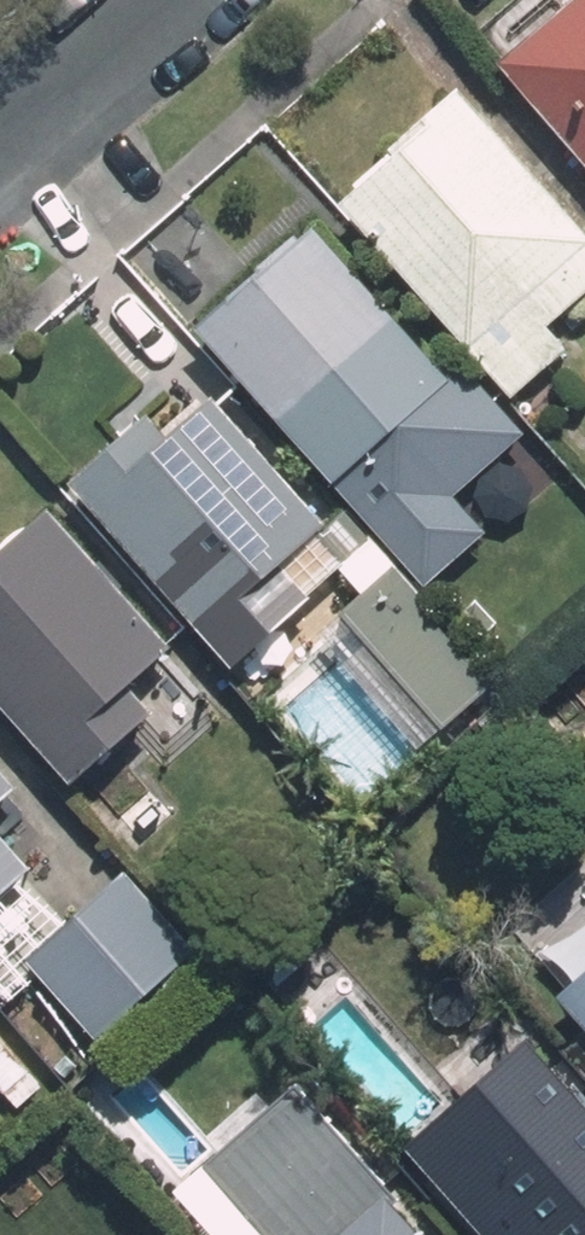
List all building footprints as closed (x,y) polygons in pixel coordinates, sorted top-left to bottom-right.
[(490,65),(584,173),(584,0),(563,0),(490,65)] [(338,200),(507,389),(562,340),(543,318),(584,279),(584,232),(459,91),(338,200)] [(431,579),(499,521),(467,483),(522,436),(466,372),(445,390),(307,231),(194,328),(330,486),(342,476),(431,579)] [(316,525),(198,390),(153,432),(138,416),(63,483),(196,631),(228,603),(257,638),(336,568),(385,624),(365,642),(438,725),(483,683),(411,603),(417,598),(337,507),(316,525)] [(41,509),(0,546),(0,713),(64,784),(147,711),(123,684),(164,649),(41,509)] [(11,785),(0,773),(0,795),(11,785)] [(29,866),(0,833),(0,892),(29,866)] [(584,1034),(584,970),(553,997),(584,1034)] [(542,1041),(405,1162),(470,1234),(584,1234),(584,1089),(542,1041)] [(9,1110),(37,1086),(0,1044),(0,1100),(9,1110)] [(298,1073),(173,1179),(221,1234),(437,1234),(298,1073)]
